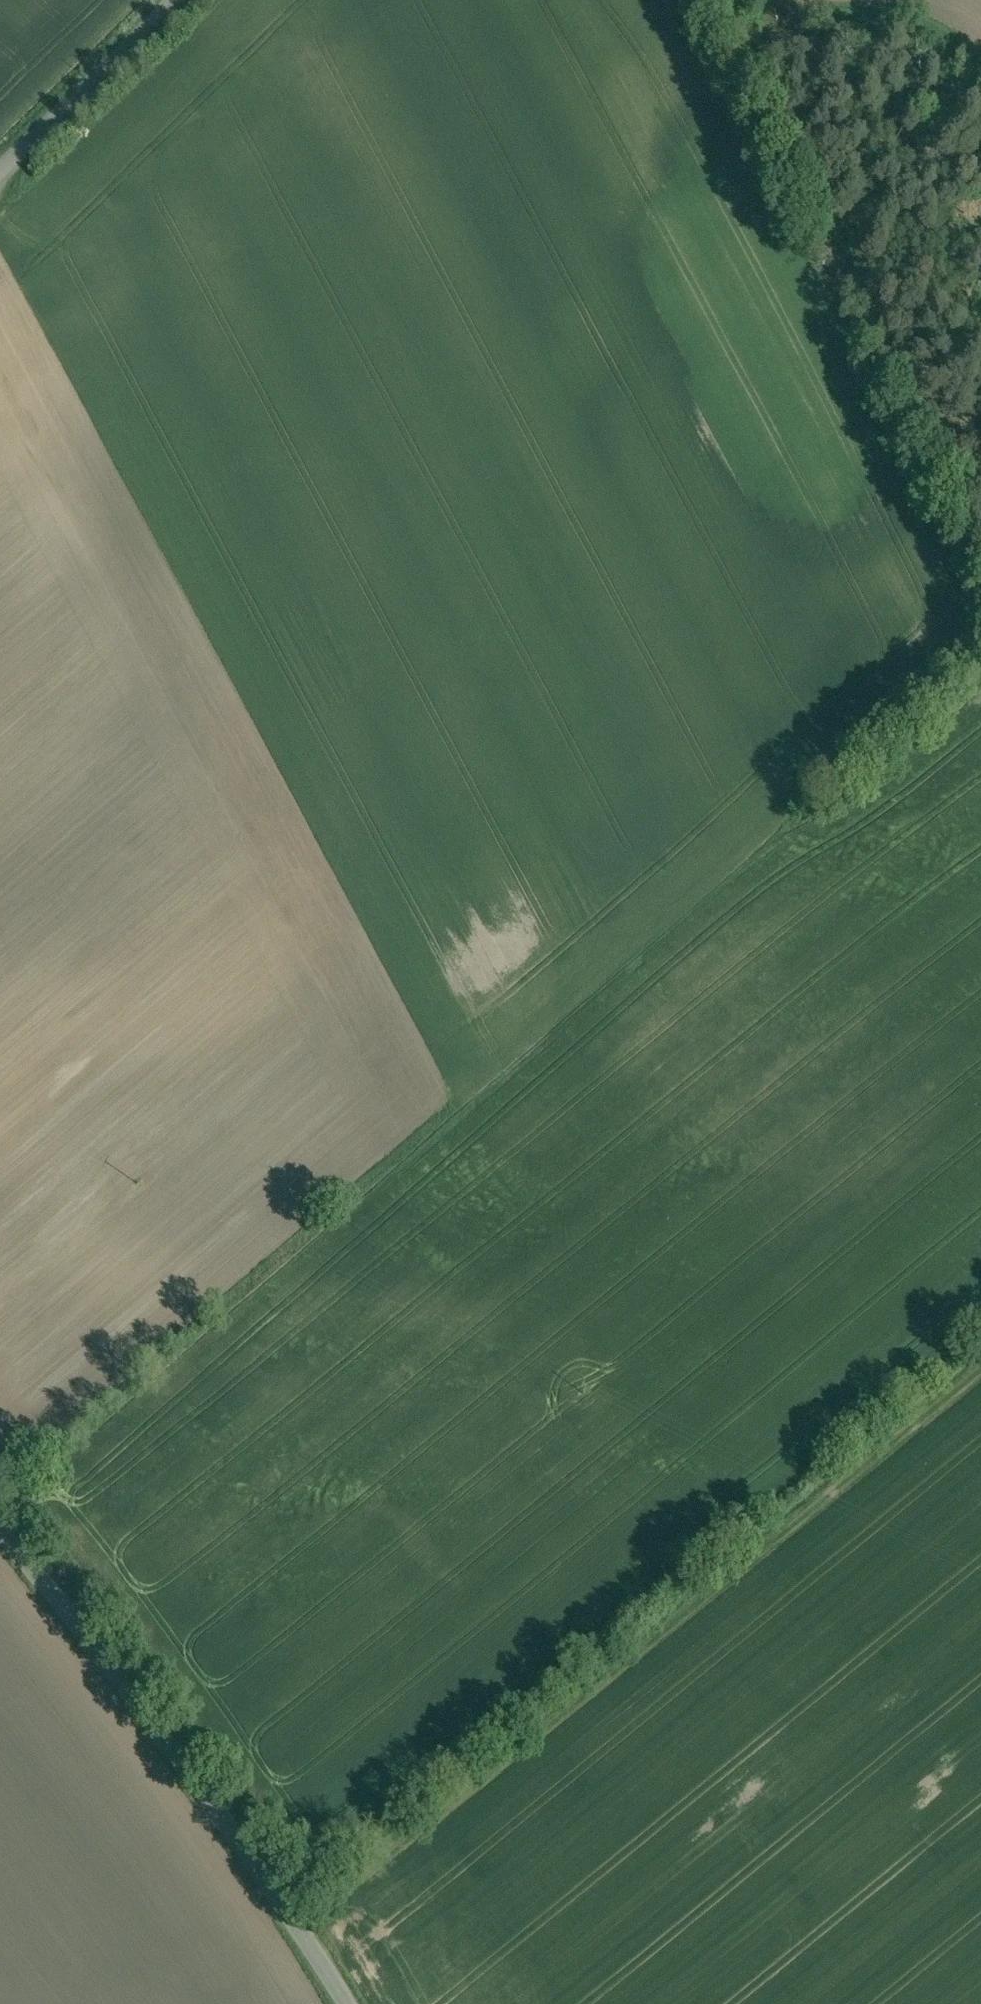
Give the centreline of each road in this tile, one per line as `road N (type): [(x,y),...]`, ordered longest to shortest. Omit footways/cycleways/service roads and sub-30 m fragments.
road 1 (unclassified): [(0,1536),(61,1605),(348,2003)]
road 2 (unclassified): [(170,0),(0,168)]

